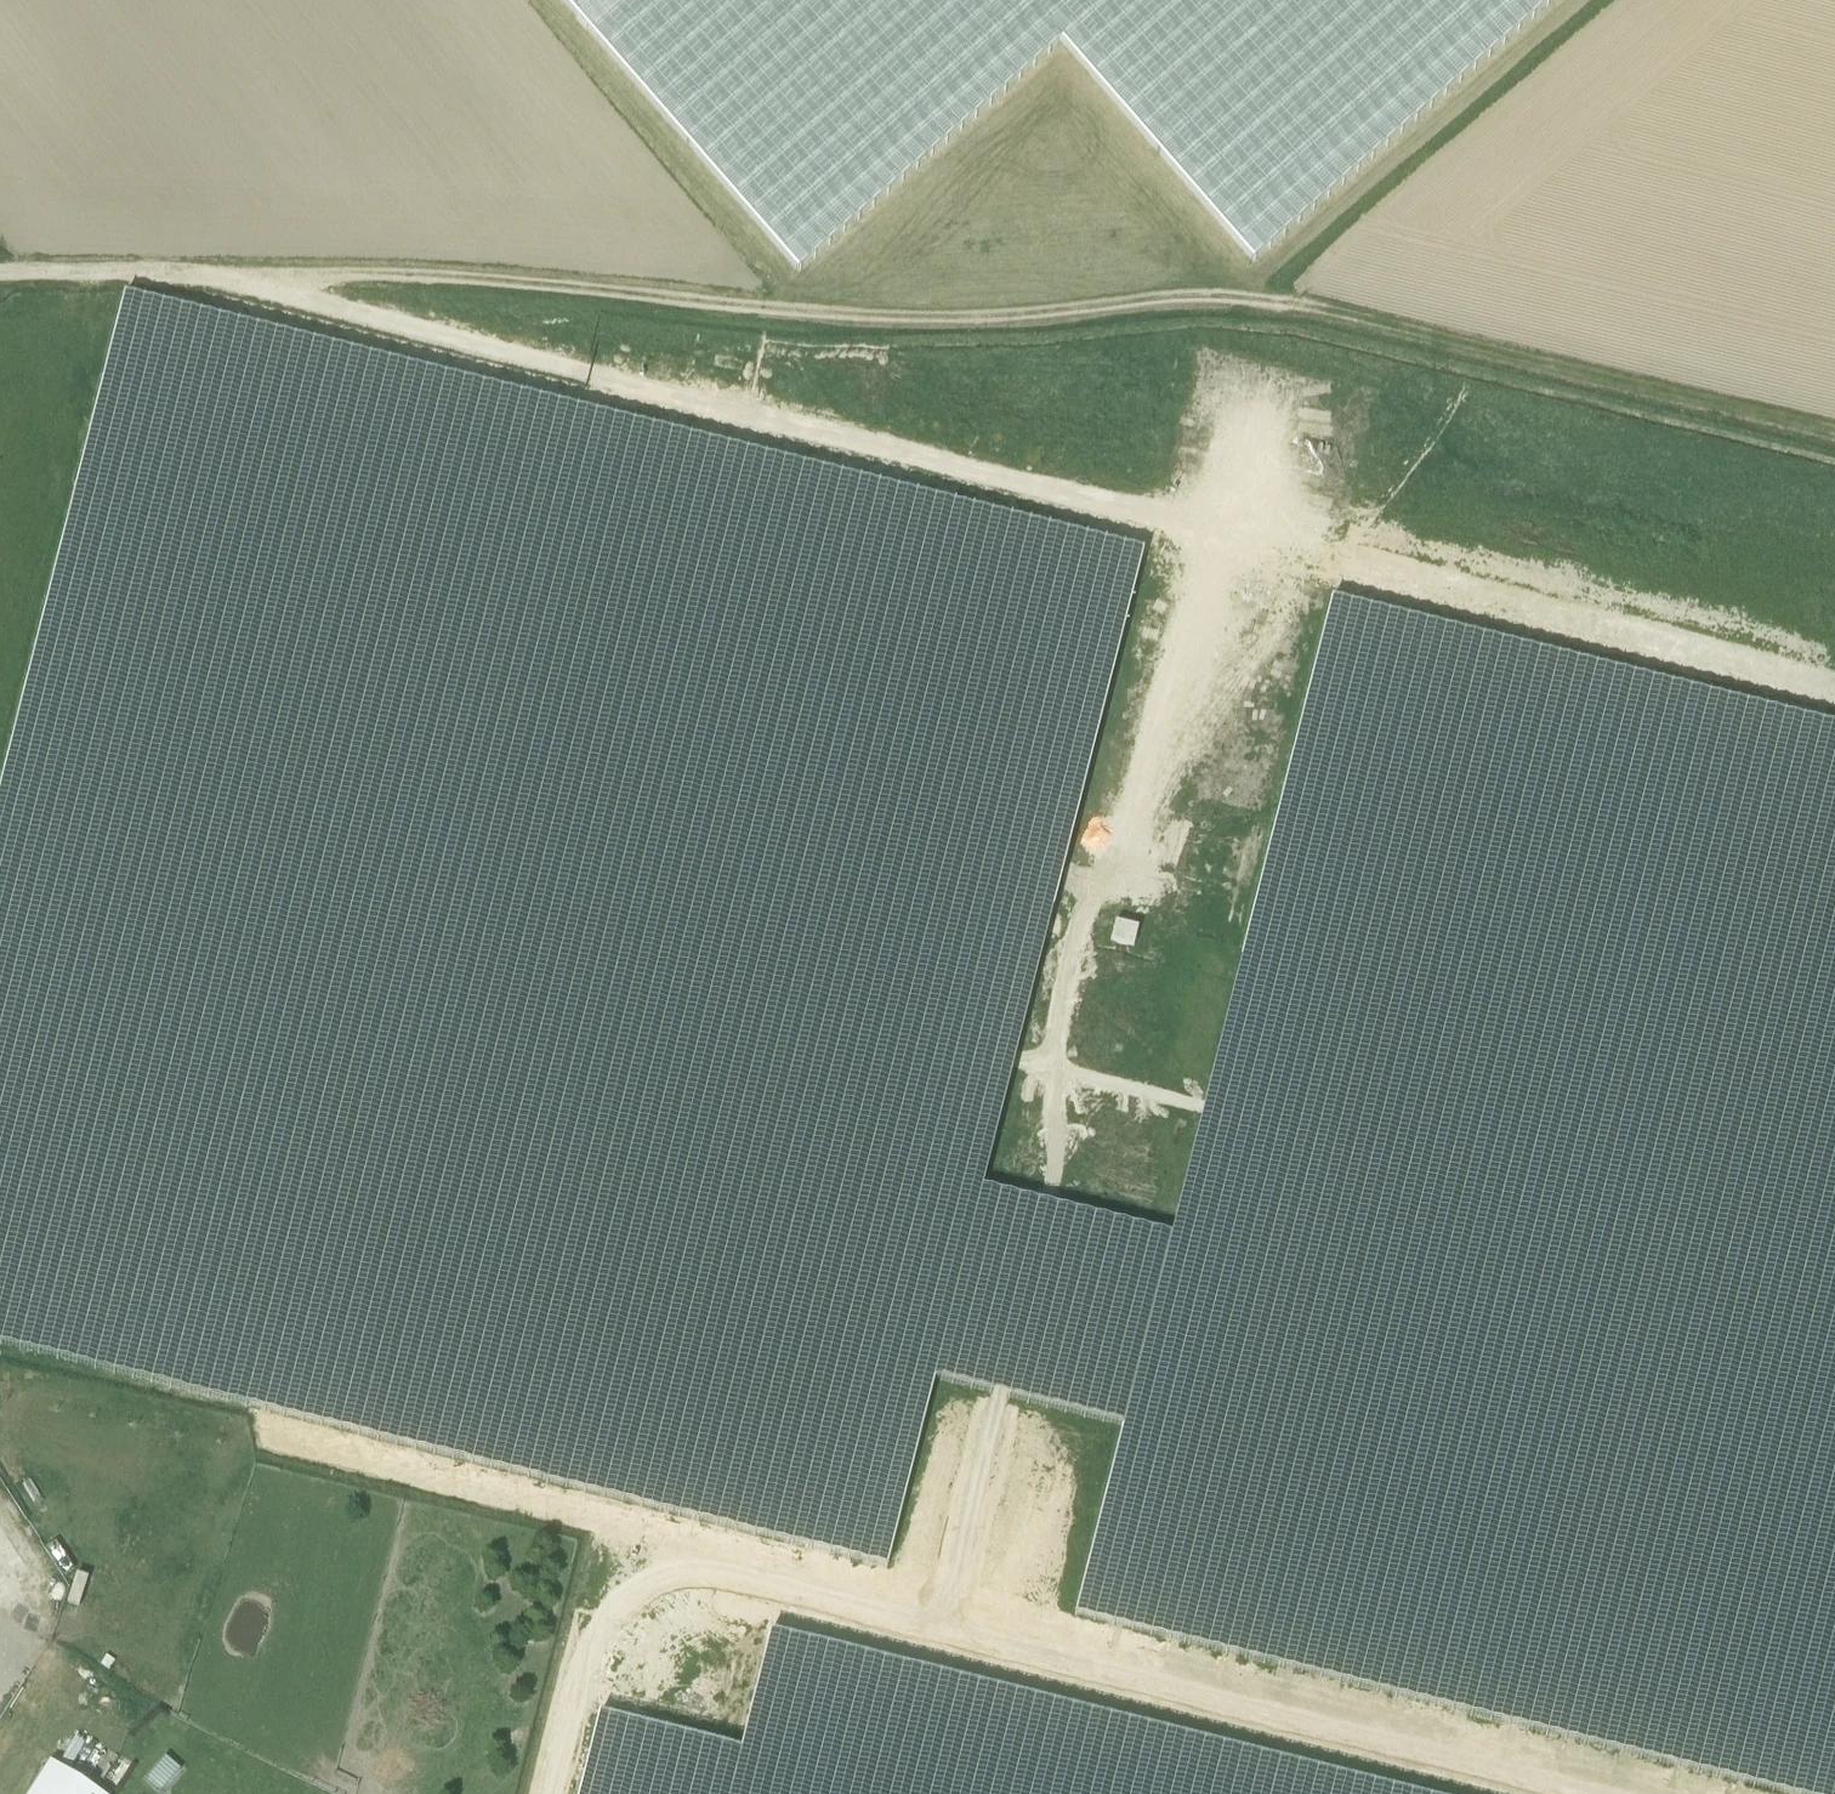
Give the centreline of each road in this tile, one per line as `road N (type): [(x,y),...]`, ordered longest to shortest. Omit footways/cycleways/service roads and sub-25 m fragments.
road 1 (track): [(0,277),(403,275),(880,319),(1010,318),(1198,297),(1300,306),(1834,435)]

